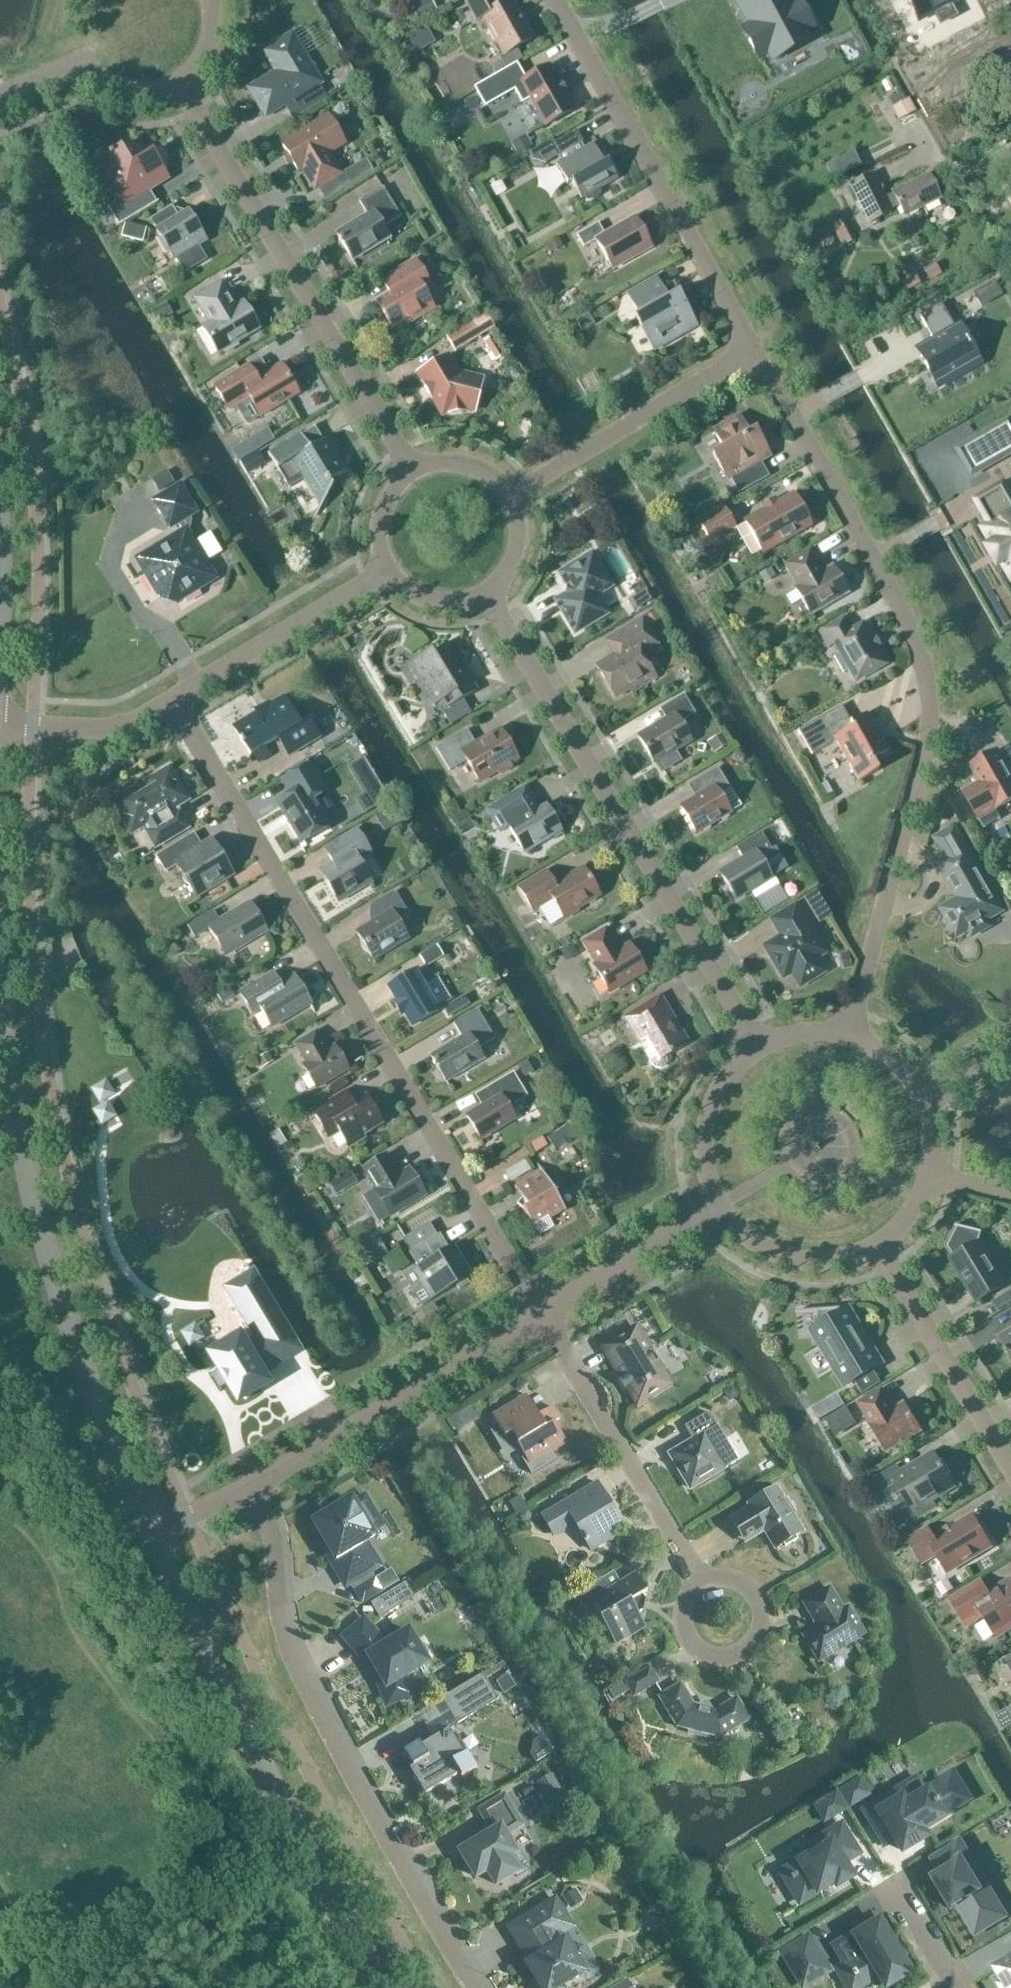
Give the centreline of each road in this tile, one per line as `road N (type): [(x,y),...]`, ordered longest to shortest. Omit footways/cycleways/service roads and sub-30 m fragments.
road 1 (residential): [(848,1037),(924,757),(927,680),(903,612),(755,351)]
road 2 (residential): [(541,1314),(170,700)]
road 3 (residential): [(474,1987),(289,1652),(270,1534),(250,1485)]
road 4 (unclassified): [(0,1007),(46,1250),(151,1535)]
road 5 (residential): [(759,1048),(489,591)]
road 6 (unclassified): [(151,1535),(229,1700),(389,1987)]
road 7 (residential): [(413,473),(178,85)]
road 8 (residential): [(755,351),(555,0)]
road 9 (residential): [(541,1314),(250,1485)]
road 10 (residential): [(696,1581),(541,1314)]
road 11 (residential): [(509,497),(755,351)]
road 12 (residential): [(876,1244),(1010,1468)]
road 13 (residential): [(170,700),(390,571)]
road 14 (residential): [(720,1207),(541,1314)]
road 15 (residential): [(178,85),(147,99),(110,92),(75,69),(0,96)]
road 16 (residential): [(759,1048),(724,1081),(706,1120),(705,1164),(720,1207)]
road 17 (residential): [(0,724),(115,728),(170,700)]
road 18 (residential): [(720,1207),(753,1240),(796,1258),(842,1258),(876,1244)]
road 19 (residential): [(734,1661),(694,1661),(675,1639),(673,1617),(696,1581)]
road 20 (residential): [(696,1581),(730,1586),(751,1605),(753,1639),(734,1661)]

